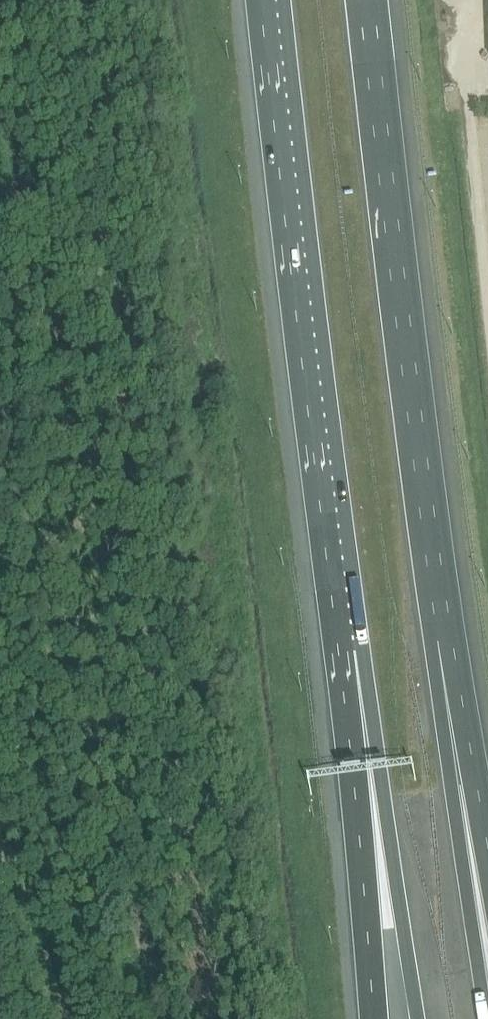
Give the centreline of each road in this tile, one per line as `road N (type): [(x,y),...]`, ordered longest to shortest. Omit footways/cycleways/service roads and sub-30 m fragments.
road 1 (motorway): [(277,0),(354,650)]
road 2 (motorway): [(451,640),(373,0)]
road 3 (motorway): [(485,1018),(451,787),(451,640)]
road 4 (motorway): [(354,650),(417,1018)]
road 5 (motorway): [(354,650),(351,762),(373,1018)]
road 6 (motorway): [(487,850),(451,640)]

